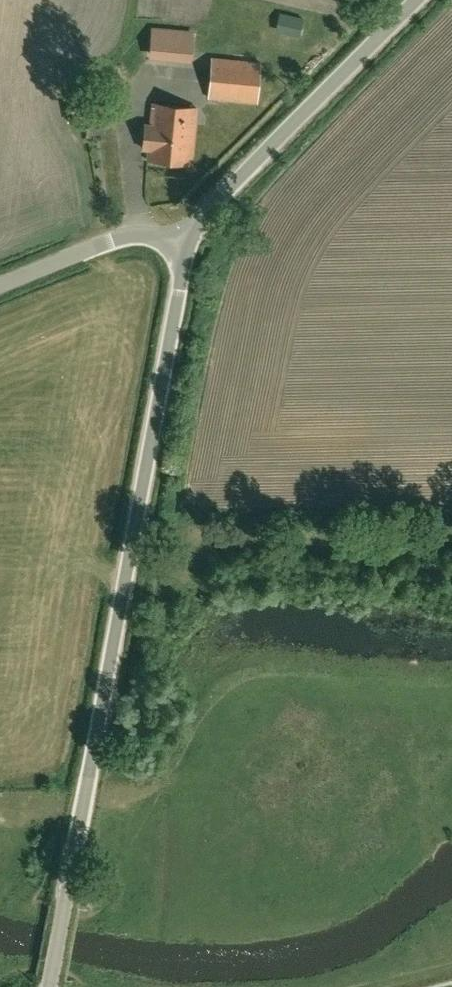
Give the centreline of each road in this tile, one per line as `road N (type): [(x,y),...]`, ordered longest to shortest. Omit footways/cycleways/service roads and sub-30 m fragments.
road 1 (unclassified): [(47,986),(183,243)]
road 2 (track): [(86,789),(146,787),(209,700),(261,674),(451,681)]
road 3 (unclassified): [(183,243),(423,0)]
road 4 (unclassified): [(0,284),(117,240),(183,243)]

